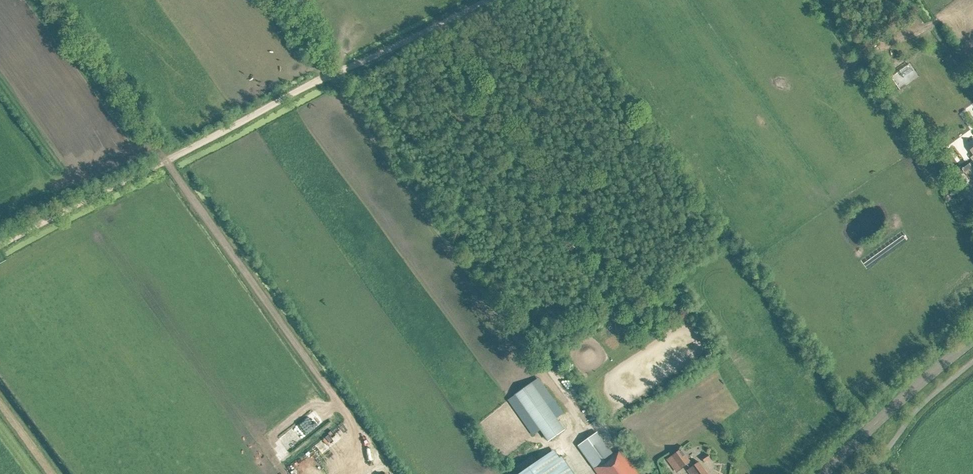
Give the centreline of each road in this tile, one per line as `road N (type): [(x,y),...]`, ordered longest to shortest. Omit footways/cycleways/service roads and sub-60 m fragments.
road 1 (track): [(0,243),(483,0)]
road 2 (tertiary): [(822,473),(972,340)]
road 3 (track): [(51,0),(163,160)]

